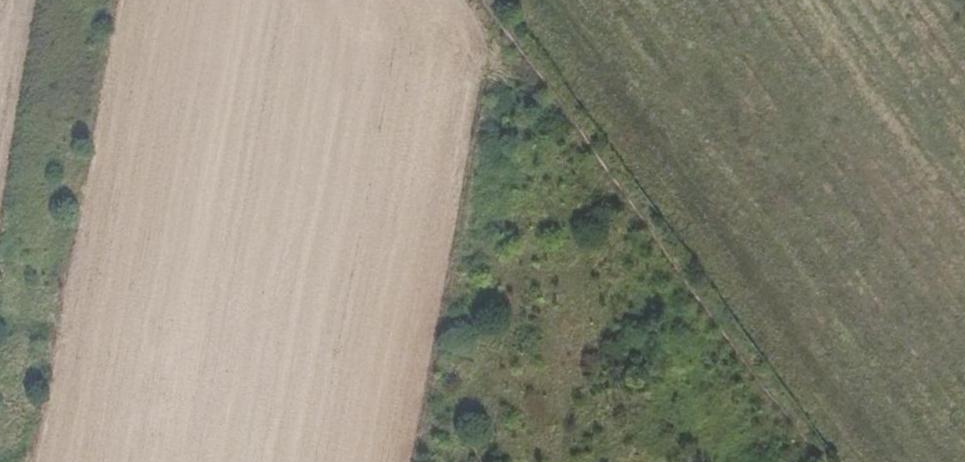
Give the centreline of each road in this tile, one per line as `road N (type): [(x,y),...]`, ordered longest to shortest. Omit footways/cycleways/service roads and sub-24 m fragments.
road 1 (track): [(489,0),(827,461)]

